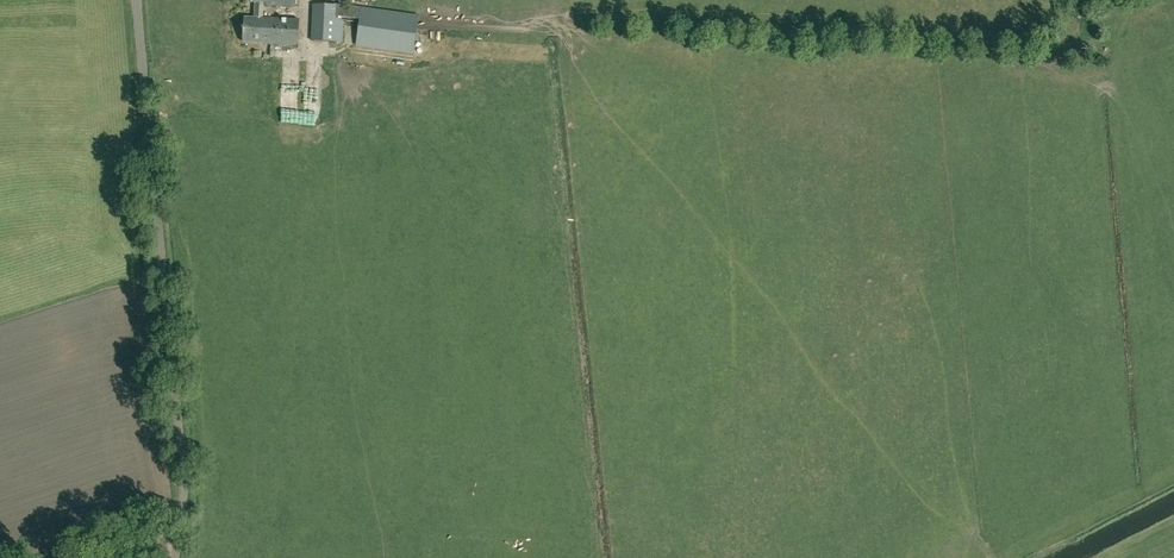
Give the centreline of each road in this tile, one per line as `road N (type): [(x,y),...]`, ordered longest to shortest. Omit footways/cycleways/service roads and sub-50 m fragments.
road 1 (unclassified): [(140,0),(185,500),(177,557)]

